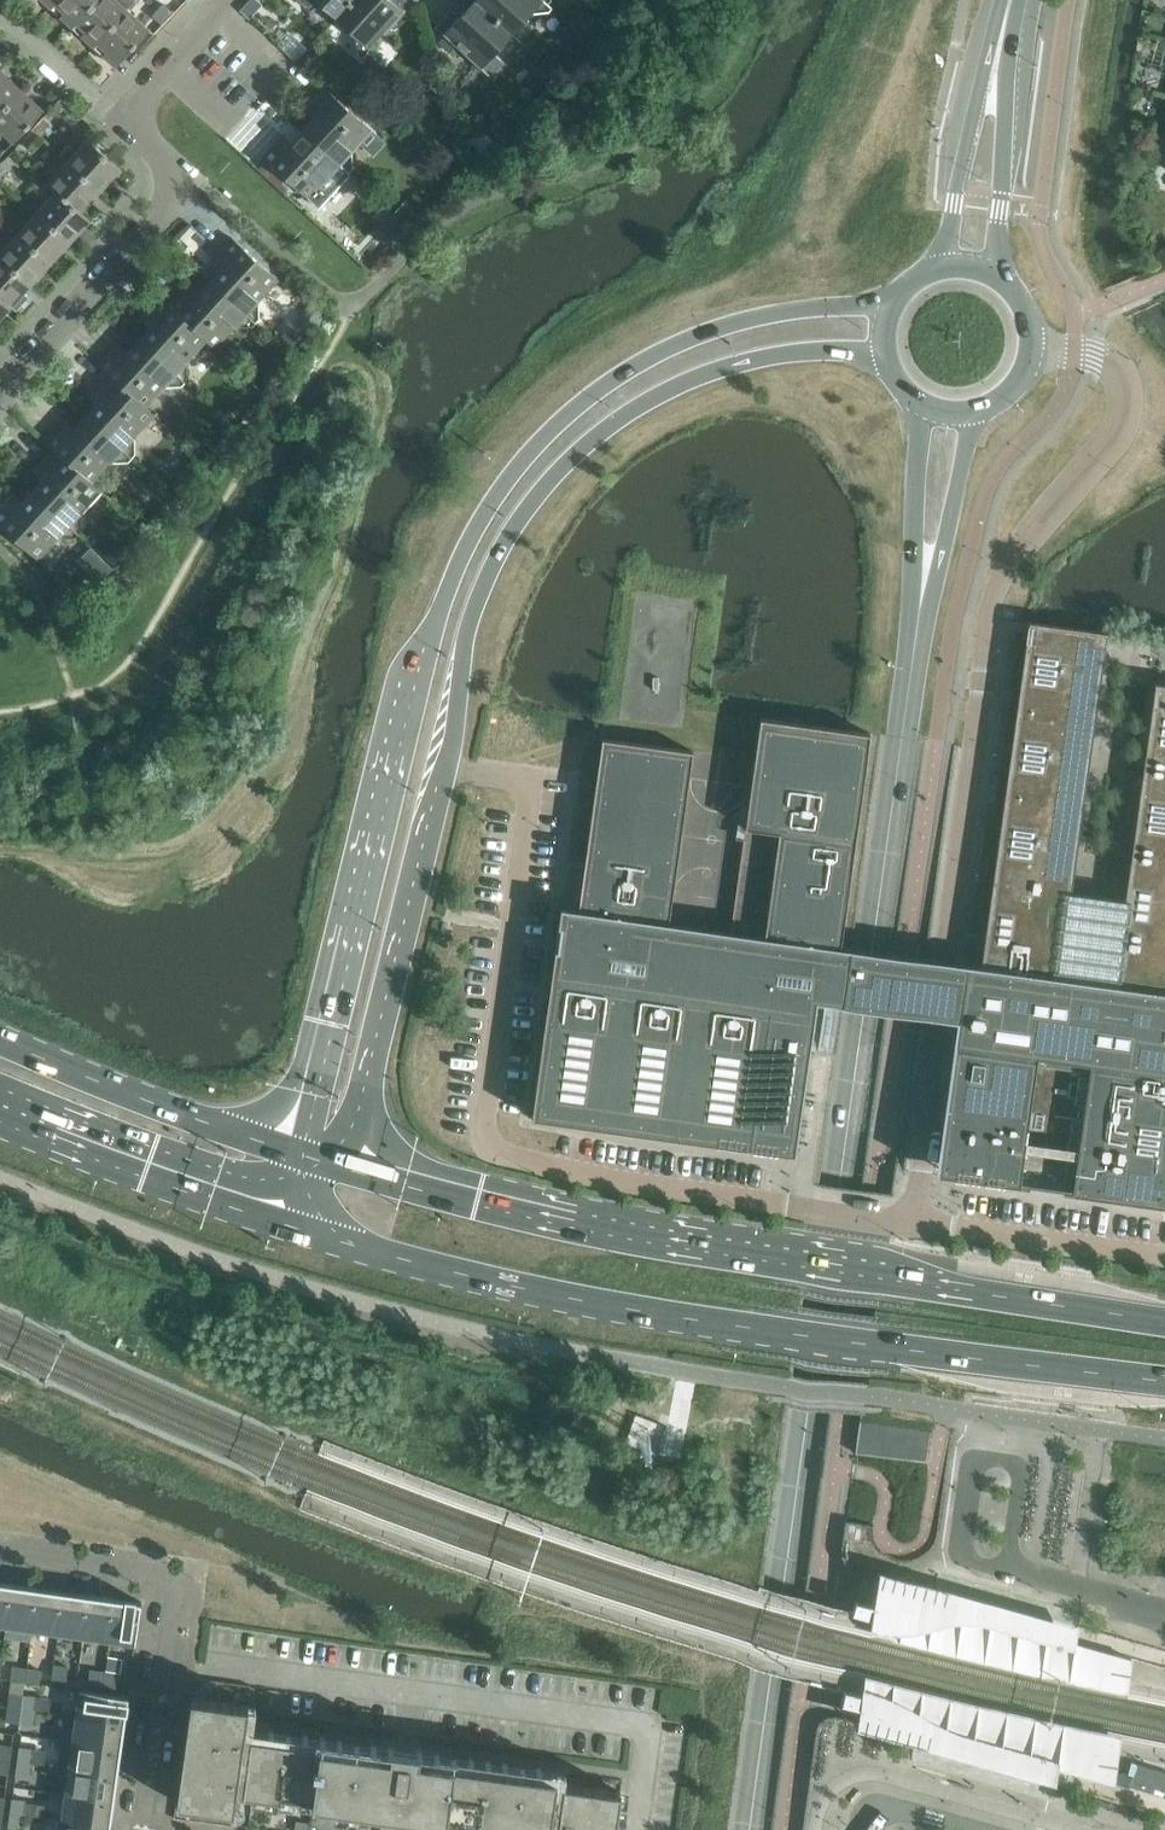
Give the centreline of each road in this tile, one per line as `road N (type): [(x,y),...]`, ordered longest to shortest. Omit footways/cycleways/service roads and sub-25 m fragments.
road 1 (tertiary): [(748,1829),(921,618)]
road 2 (tertiary): [(897,302),(745,318),(661,348),(574,402),(505,470),(461,549),(410,686),(289,1149)]
road 3 (tertiary): [(345,1165),(449,757),(467,641),(490,576),(546,485),(630,417),(695,383),(816,353),(888,357)]
road 4 (unclassified): [(1031,353),(1106,360),(1125,377),(1129,398),(1118,429),(1019,544),(994,591),(916,1221)]
road 5 (primary): [(298,1228),(436,1267),(690,1317),(1164,1379)]
road 6 (primary): [(1164,1320),(610,1225),(345,1165)]
road 7 (residential): [(0,387),(187,187),(119,125)]
road 8 (primary): [(0,1121),(298,1228)]
road 9 (primary): [(289,1149),(0,1038)]
road 10 (residential): [(1009,1567),(1020,1466),(974,1460),(959,1554),(988,1563)]
road 11 (residential): [(179,1586),(147,1829)]
road 12 (tertiary): [(997,279),(1004,35)]
road 13 (tertiary): [(1004,35),(956,187),(942,270)]
road 14 (tertiary): [(920,402),(921,618)]
road 15 (tertiary): [(921,618),(974,412)]
road 16 (residential): [(179,1586),(0,1561)]
road 17 (residential): [(119,125),(227,0)]
road 18 (residential): [(1164,1611),(1009,1567)]
road 19 (residential): [(119,125),(0,22)]

